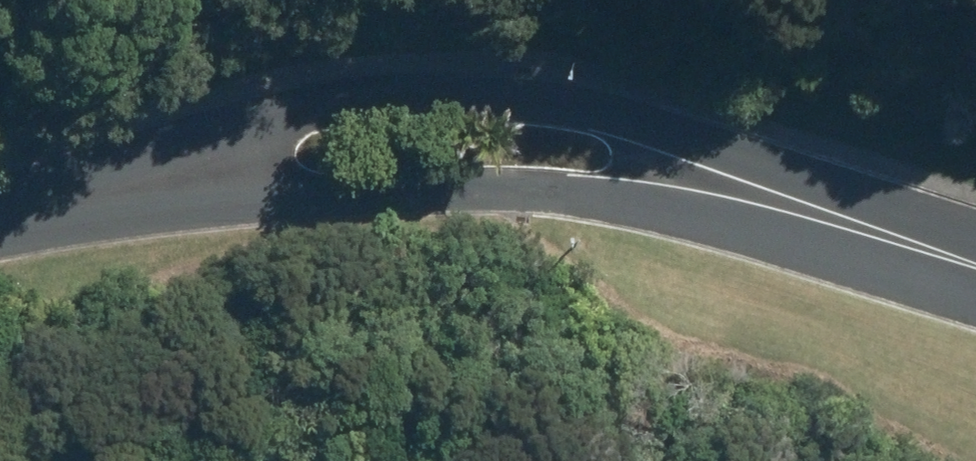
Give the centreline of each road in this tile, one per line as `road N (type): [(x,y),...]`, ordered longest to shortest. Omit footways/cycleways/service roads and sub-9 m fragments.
road 1 (tertiary): [(85,202),(273,113),(438,89),(581,103),(837,217)]
road 2 (tertiary): [(837,217),(440,190),(198,209),(85,202)]
road 3 (tertiary): [(837,217),(975,263)]

